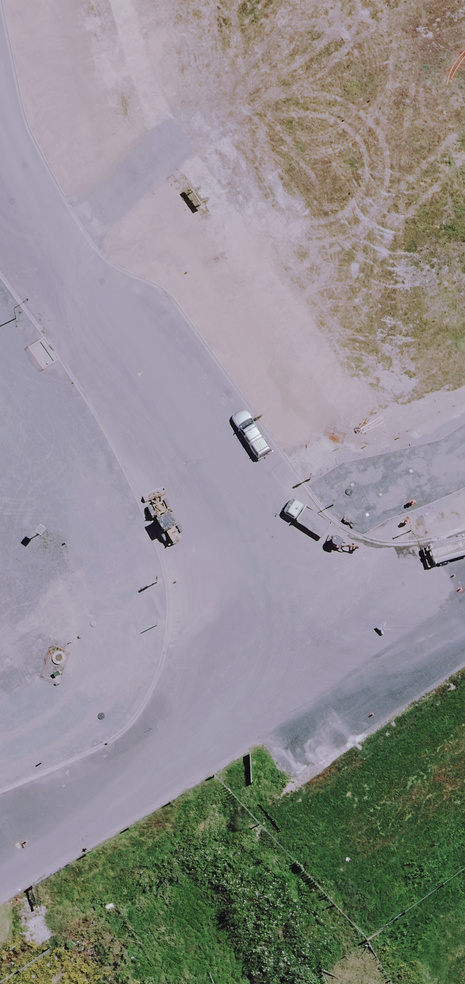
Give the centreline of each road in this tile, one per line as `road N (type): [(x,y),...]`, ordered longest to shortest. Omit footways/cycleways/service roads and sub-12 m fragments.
road 1 (residential): [(308,667),(140,380),(53,290),(10,218)]
road 2 (residential): [(10,218),(326,0)]
road 3 (tertiary): [(13,841),(308,667)]
road 4 (tertiary): [(308,667),(464,553)]

